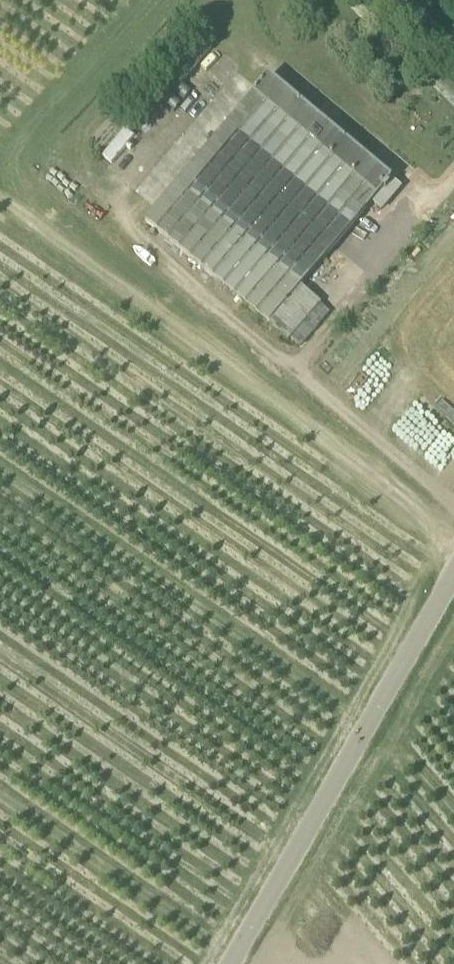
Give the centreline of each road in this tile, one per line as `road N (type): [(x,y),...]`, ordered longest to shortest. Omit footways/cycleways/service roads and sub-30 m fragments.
road 1 (unclassified): [(227,963),(453,571)]

